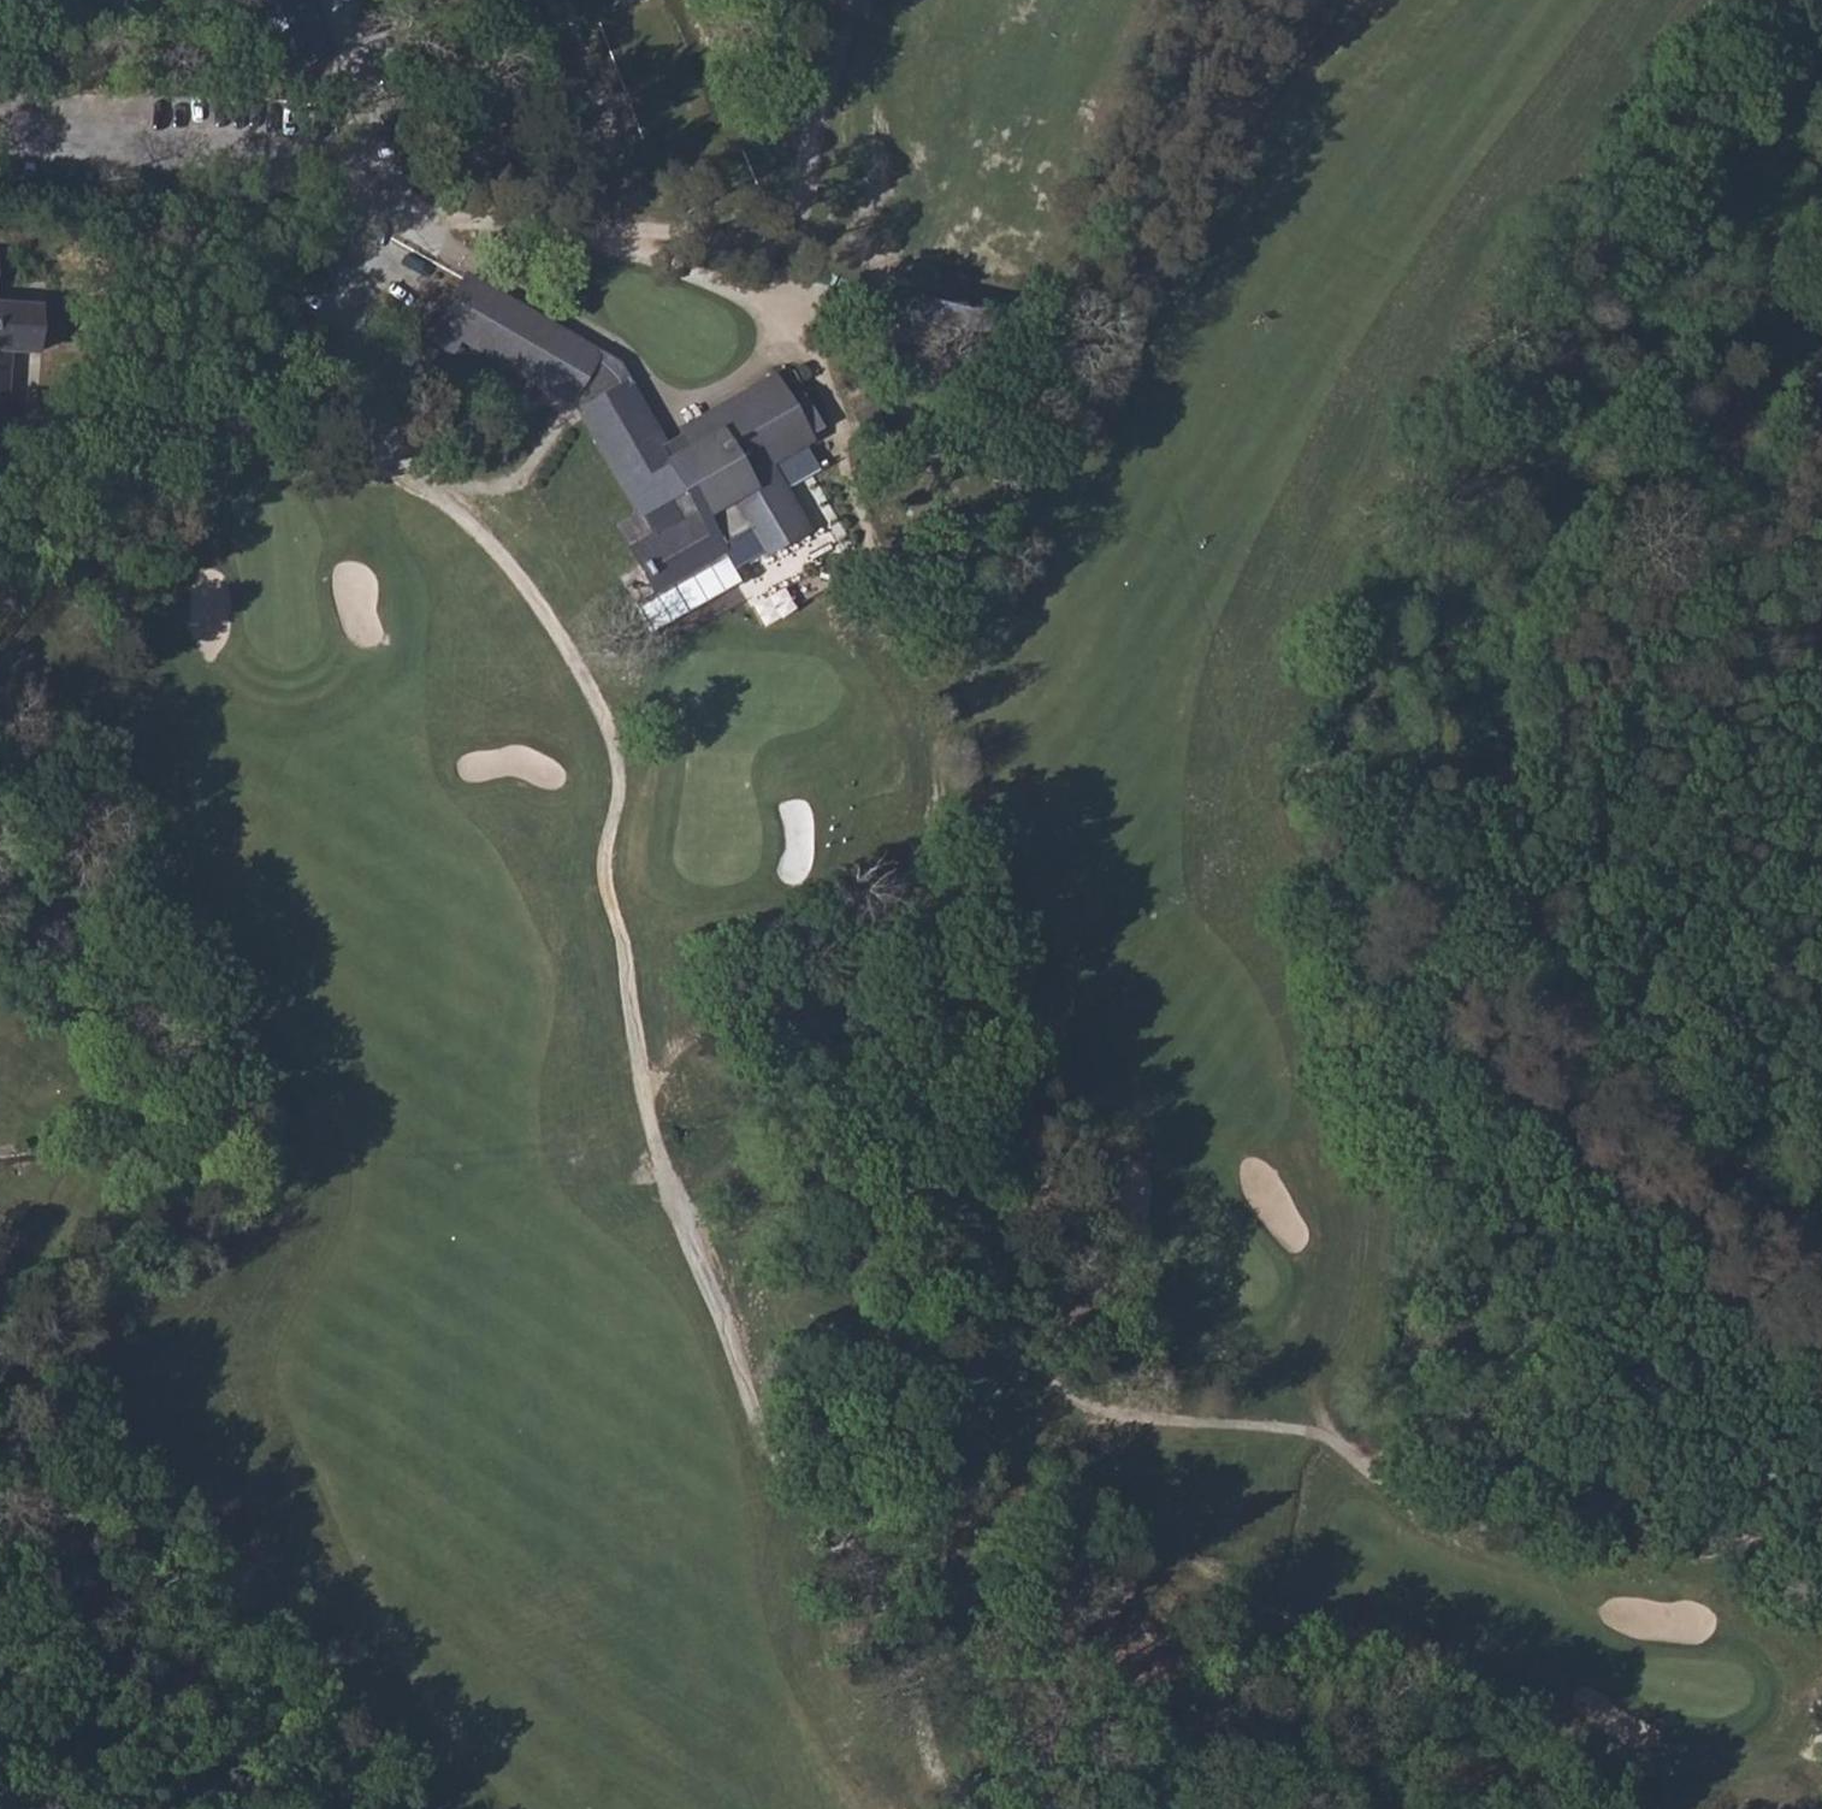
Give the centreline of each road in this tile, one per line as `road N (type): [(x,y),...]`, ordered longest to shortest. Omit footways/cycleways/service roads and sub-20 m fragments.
road 1 (residential): [(0,138),(276,159)]

